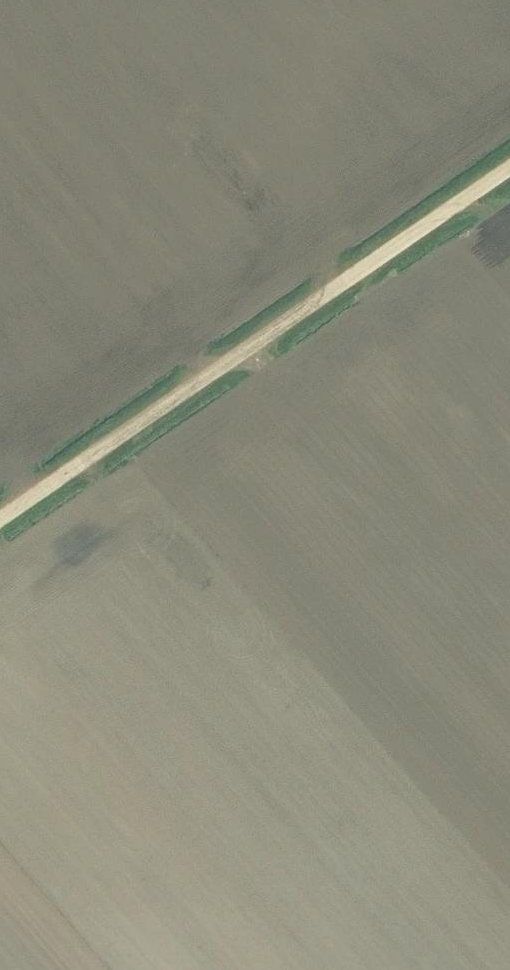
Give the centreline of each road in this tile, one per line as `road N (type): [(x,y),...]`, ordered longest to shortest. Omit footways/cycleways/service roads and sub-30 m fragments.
road 1 (unclassified): [(0,520),(509,164)]

